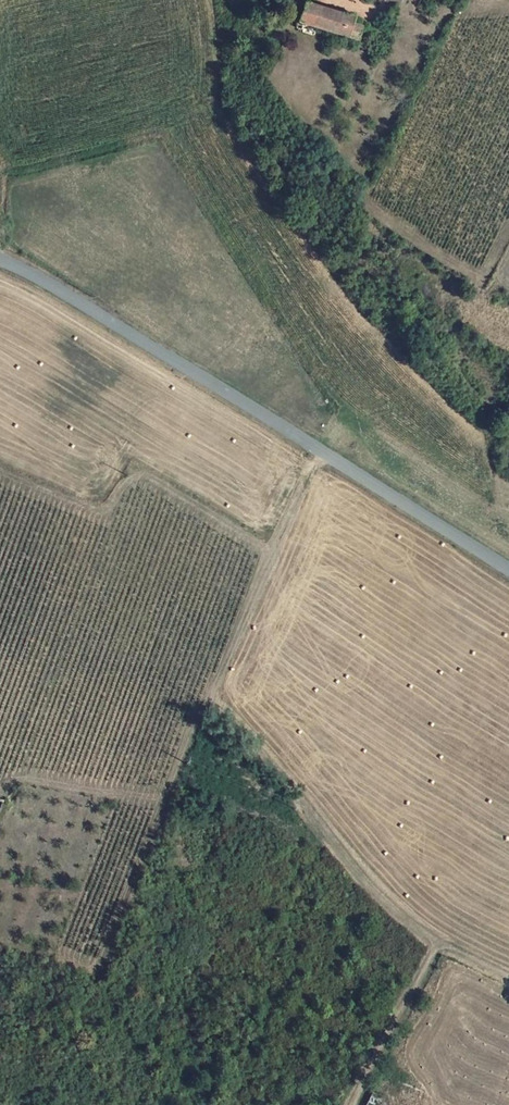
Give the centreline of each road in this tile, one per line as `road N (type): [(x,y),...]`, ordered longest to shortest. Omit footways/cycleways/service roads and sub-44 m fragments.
road 1 (track): [(323,451),(216,694),(386,897),(441,938)]
road 2 (unclassified): [(0,260),(508,569)]

